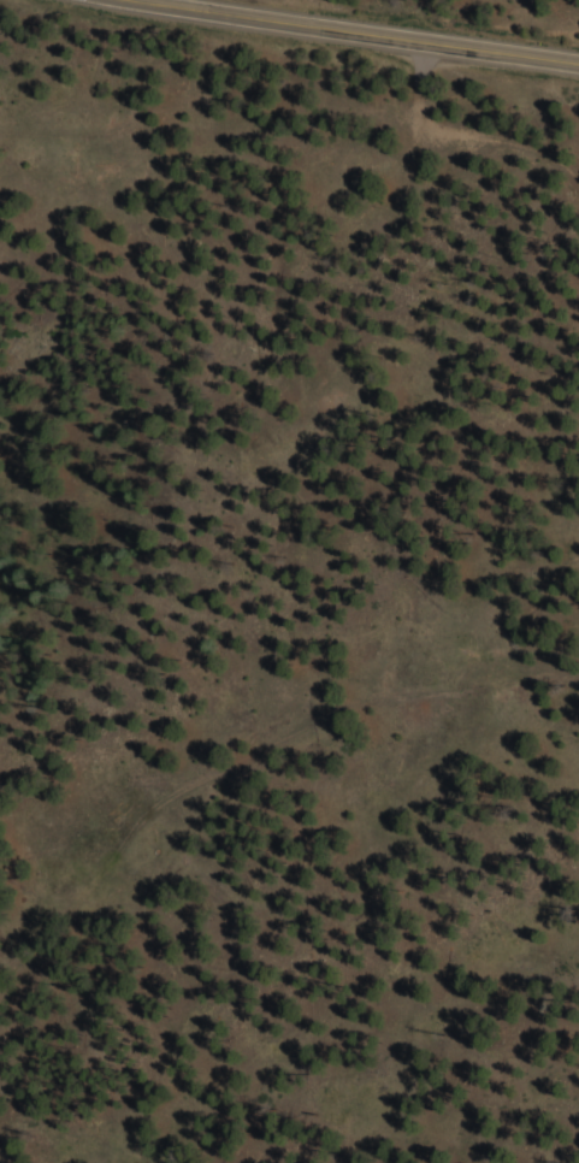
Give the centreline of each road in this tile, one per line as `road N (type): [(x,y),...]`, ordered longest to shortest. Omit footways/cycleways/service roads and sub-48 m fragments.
road 1 (primary): [(146,0),(578,65)]

